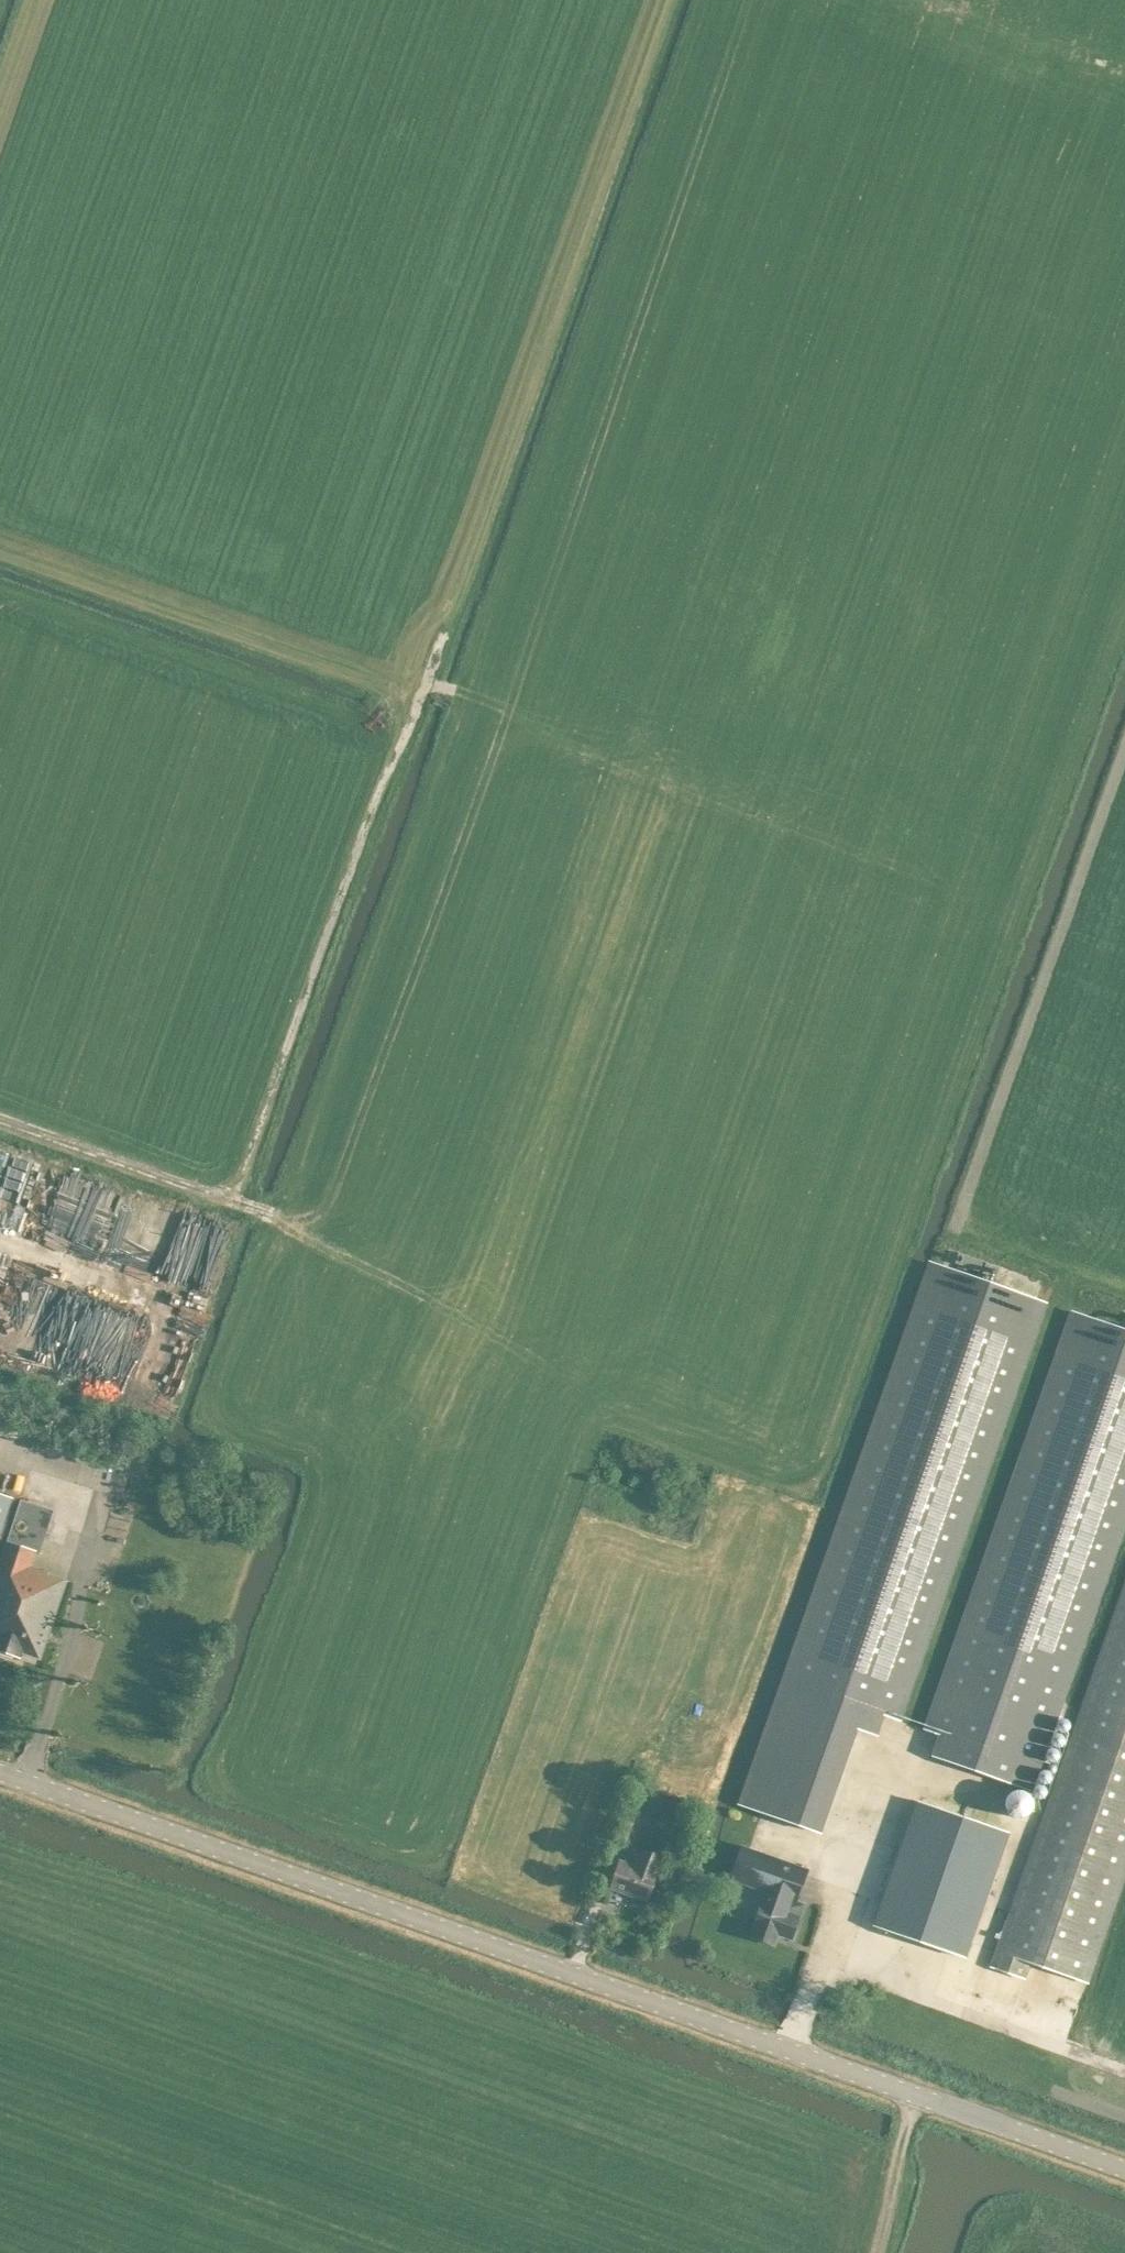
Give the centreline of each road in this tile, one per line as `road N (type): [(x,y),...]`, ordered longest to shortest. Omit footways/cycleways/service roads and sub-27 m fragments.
road 1 (tertiary): [(1124,2169),(0,1771)]

